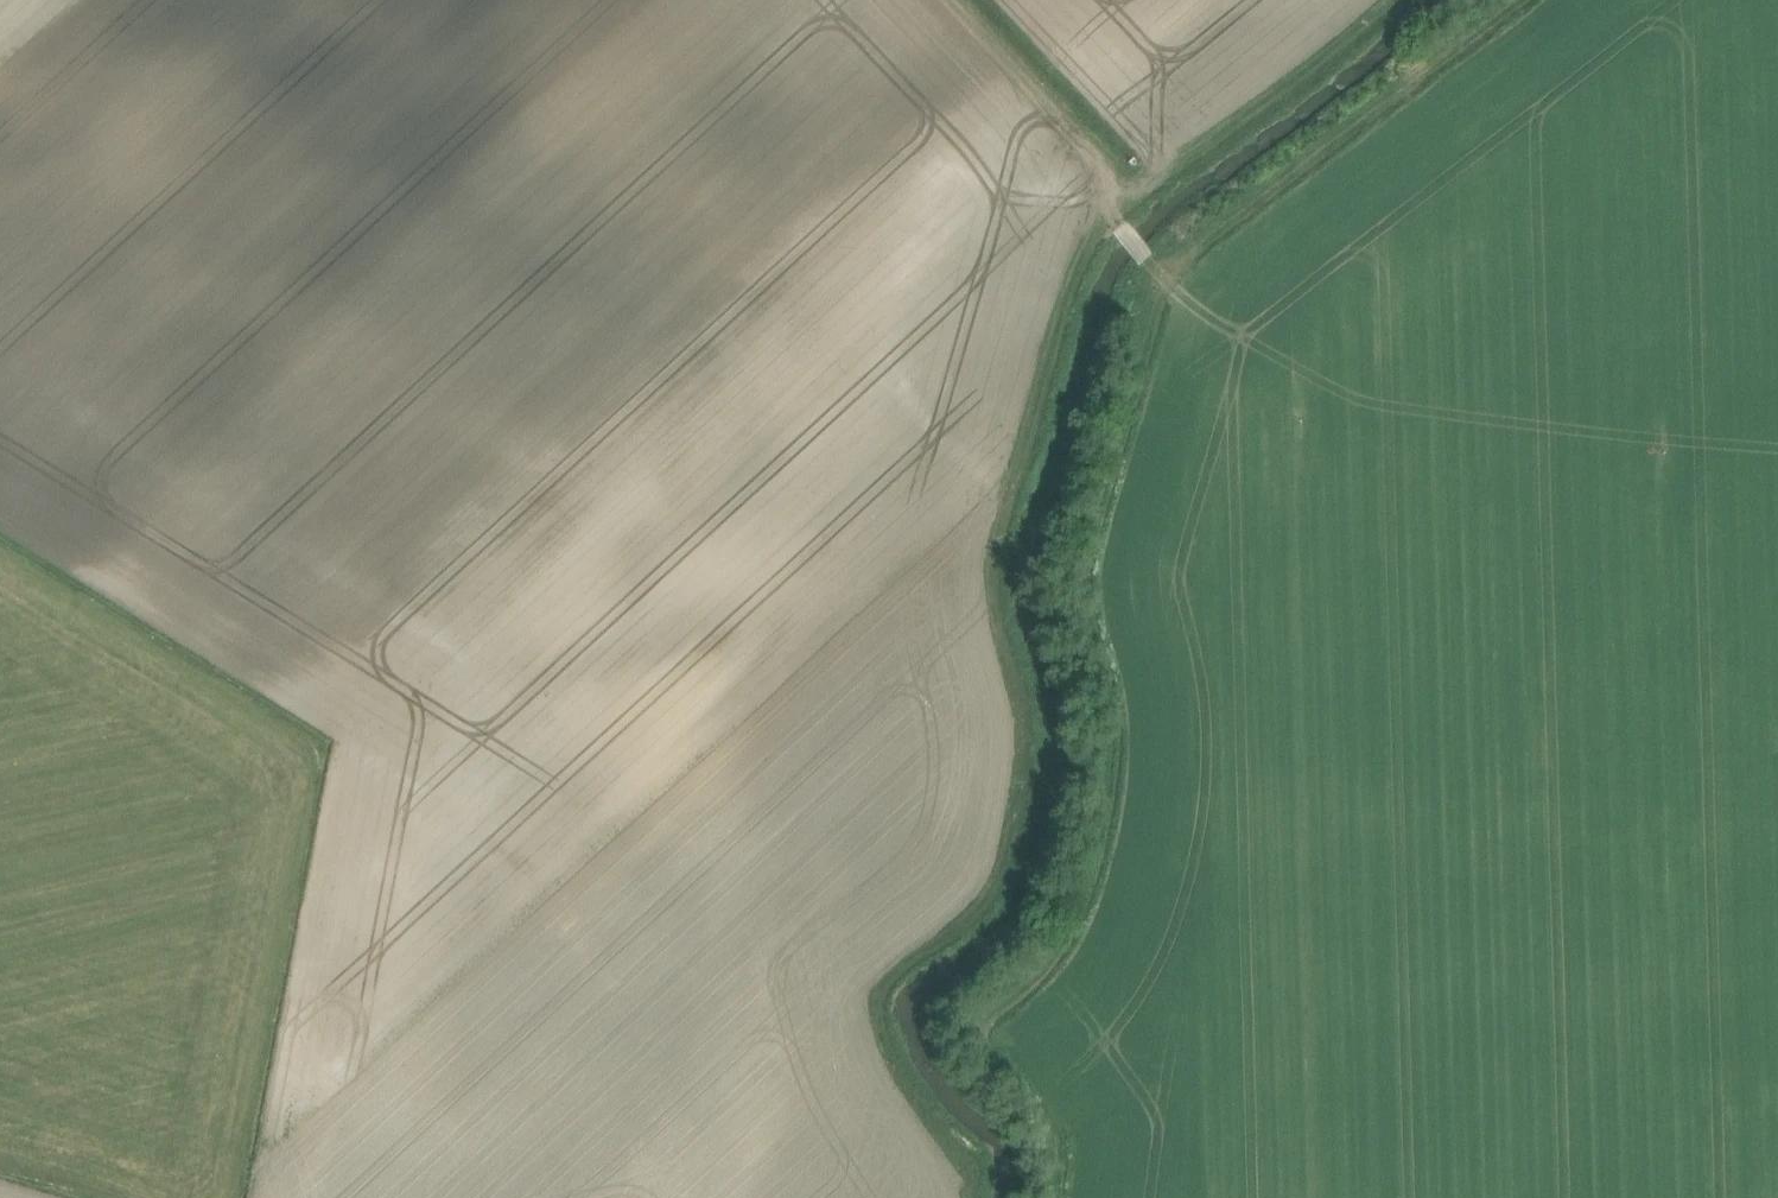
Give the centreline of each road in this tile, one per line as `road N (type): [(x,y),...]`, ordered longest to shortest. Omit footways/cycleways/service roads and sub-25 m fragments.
road 1 (track): [(1057,1197),(1055,1157),(1036,1118),(992,1082),(967,1043),(1021,996),(1065,941),(1085,899),(1100,807),(1097,732),(1066,598),(1144,307),(1515,0)]
road 2 (track): [(1117,221),(1108,177),(1089,151),(943,0)]

